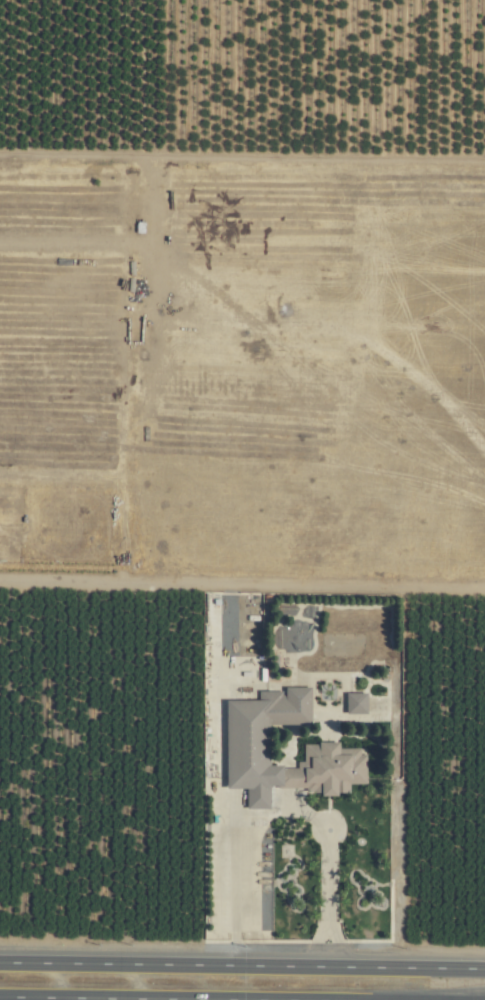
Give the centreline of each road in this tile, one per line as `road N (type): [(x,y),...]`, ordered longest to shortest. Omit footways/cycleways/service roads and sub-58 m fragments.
road 1 (primary): [(484,968),(0,962)]
road 2 (primary): [(0,997),(234,999)]

